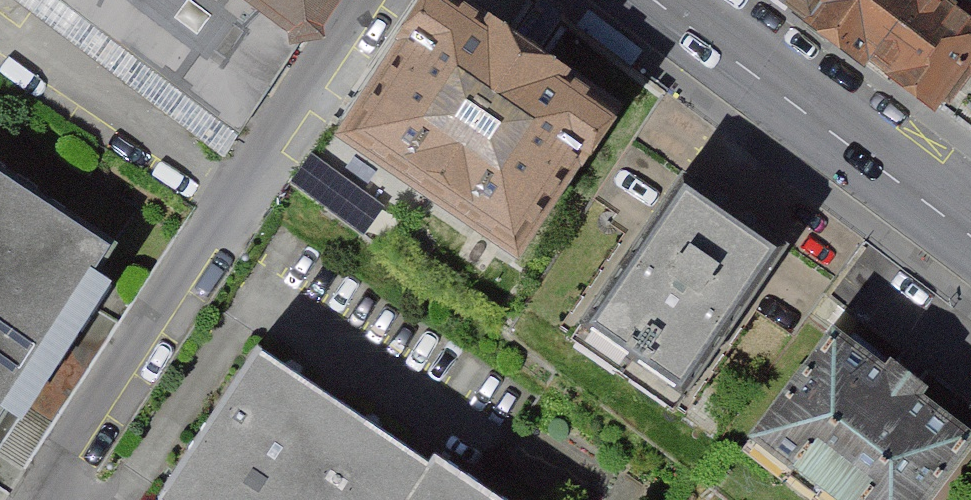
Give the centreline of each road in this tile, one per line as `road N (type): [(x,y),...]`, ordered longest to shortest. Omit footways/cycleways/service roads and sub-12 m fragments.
road 1 (secondary): [(970,224),(673,0)]

